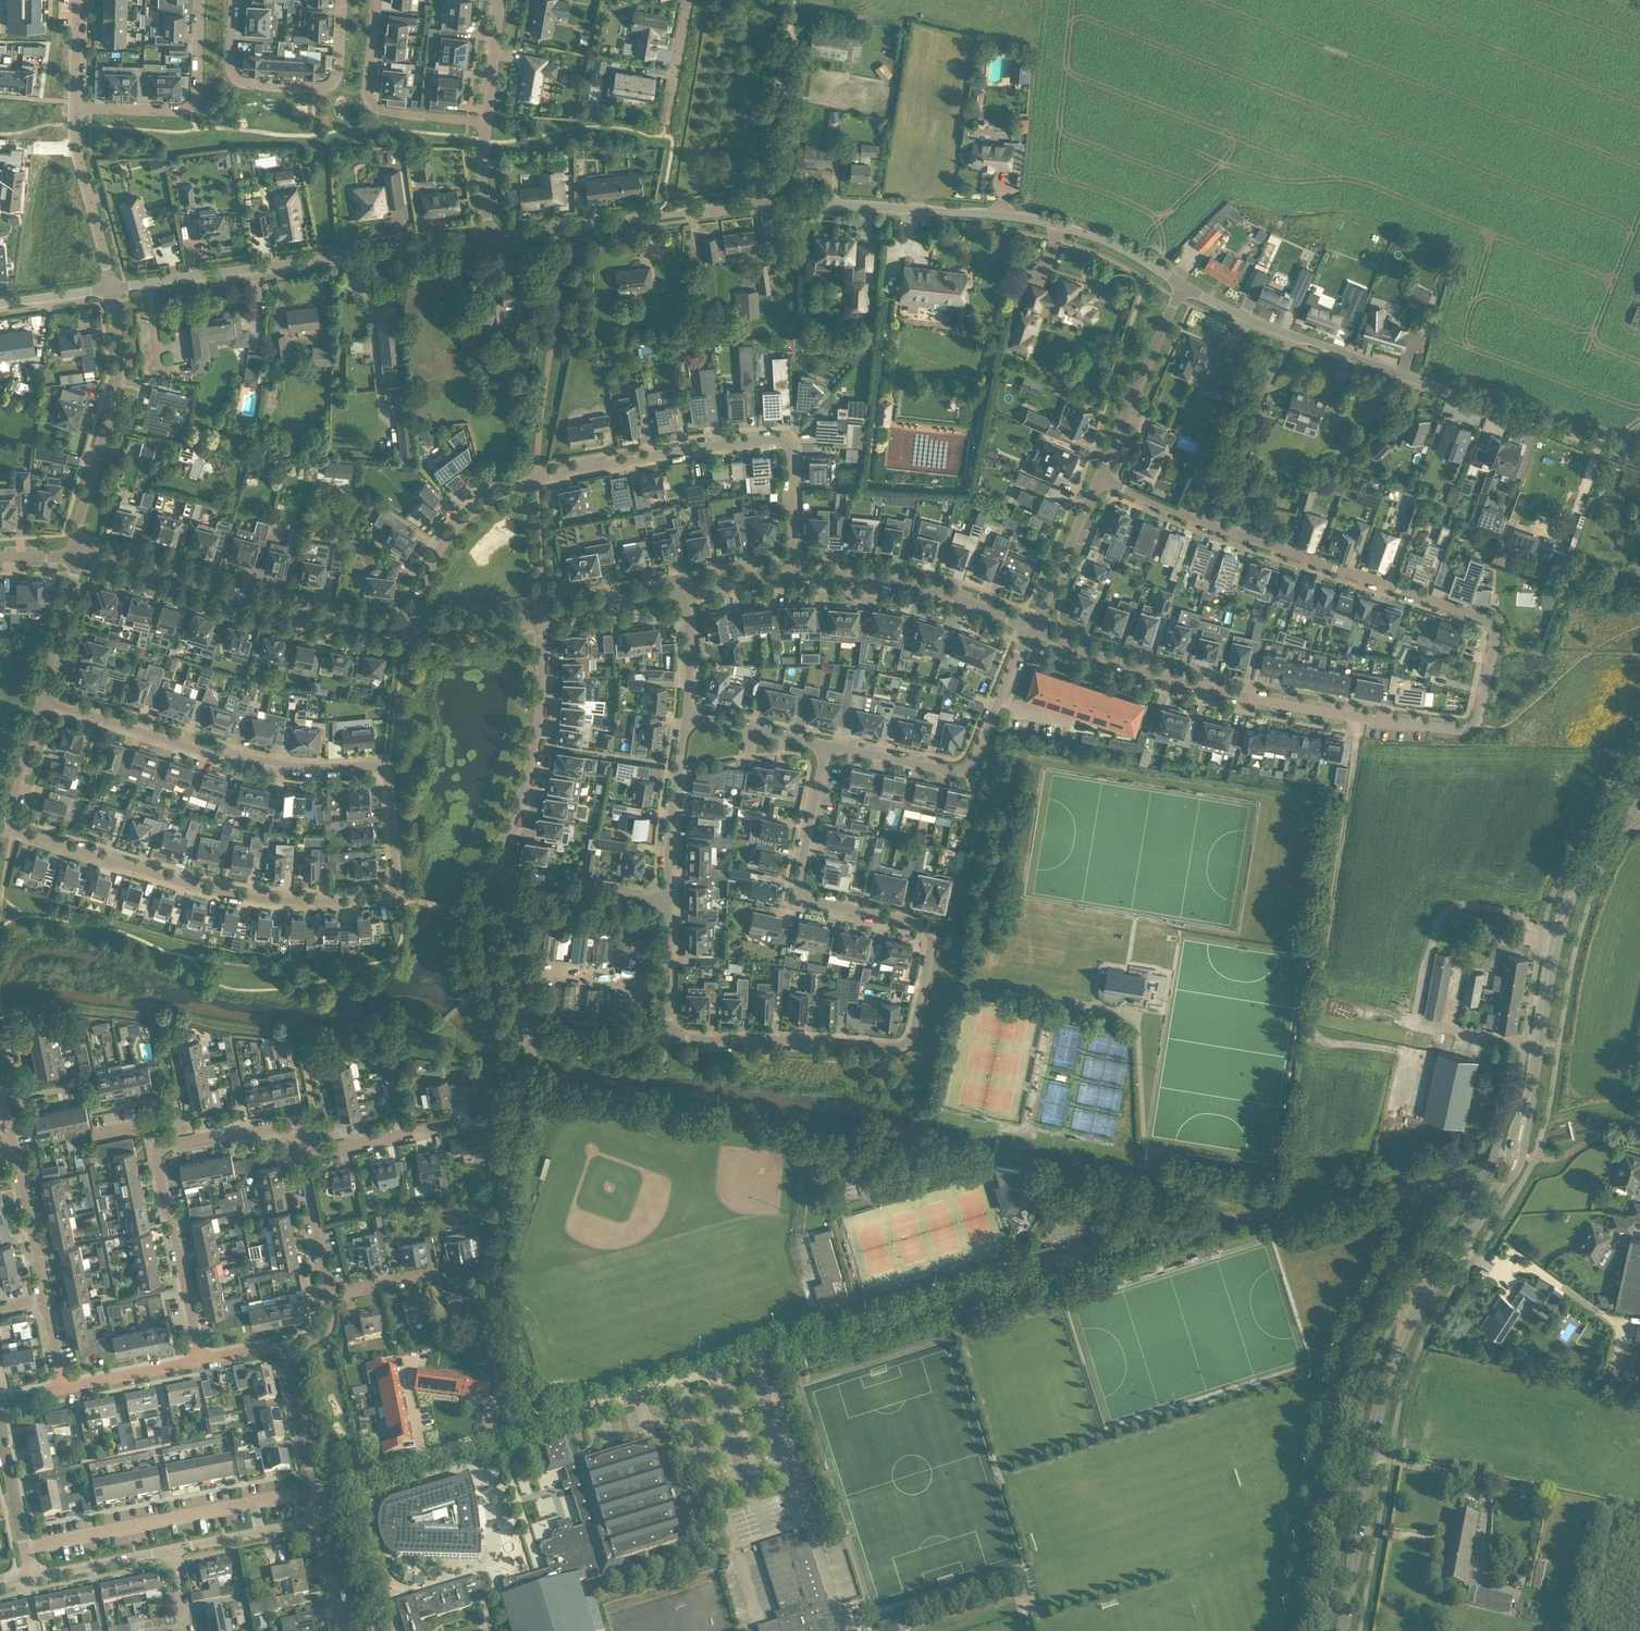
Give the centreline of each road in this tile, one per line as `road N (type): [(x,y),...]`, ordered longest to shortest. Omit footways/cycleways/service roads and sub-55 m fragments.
road 1 (residential): [(1033,628),(1245,698),(1466,730),(1479,720),(1490,622),(1099,478)]
road 2 (tertiary): [(1345,1630),(1381,1397),(1421,1305),(1511,1174),(1554,942),(1639,756)]
road 3 (residential): [(525,1427),(1231,1215)]
road 4 (residential): [(39,699),(13,829),(212,889),(327,903),(391,892),(397,868),(384,768)]
road 5 (residential): [(667,1039),(909,1044),(931,933),(821,903),(799,887),(828,747)]
road 6 (unclassified): [(1181,285),(1113,244),(997,213),(757,202),(565,227)]
road 7 (residential): [(416,627),(431,566),(452,530),(485,502),(536,479),(772,438),(787,443),(793,458),(794,573)]
road 8 (unclassified): [(1639,455),(1248,319),(1181,285)]
road 9 (residential): [(670,901),(498,867),(538,735),(540,616)]
road 10 (residential): [(525,1427),(494,1285),(503,1156),(539,1032)]
road 11 (track): [(1359,718),(1313,1031),(1327,1043),(1392,1049)]
road 12 (unclassified): [(111,289),(491,236)]
road 13 (residential): [(384,768),(235,751),(212,756),(39,699)]
road 14 (residential): [(80,556),(318,614),(416,627)]
road 15 (residential): [(828,747),(968,773),(1033,628)]
road 16 (residential): [(0,1096),(66,1389)]
road 17 (residential): [(80,556),(121,371),(111,289)]
road 18 (residential): [(234,0),(234,79),(249,87),(323,90),(337,81),(343,0)]
road 19 (residential): [(794,573),(916,586),(1033,628)]
road 20 (residential): [(635,1037),(635,983),(534,971),(521,1026),(539,1032)]
road 21 (residential): [(75,108),(189,107),(199,0)]
road 22 (residential): [(487,120),(376,105),(368,95),(377,0)]
road 23 (residential): [(316,1491),(525,1427)]
road 24 (residential): [(160,1150),(202,1361)]
road 25 (residential): [(1099,478),(1181,285)]
road 26 (track): [(789,19),(757,202)]
road 27 (residential): [(670,901),(687,717)]
road 28 (residential): [(303,1156),(478,1114)]
road 29 (residential): [(111,289),(74,119)]
road 30 (residential): [(1033,628),(1099,478)]
road 31 (residential): [(303,1156),(277,1128),(160,1150)]
road 32 (residential): [(30,1581),(0,1427)]
road 33 (residential): [(80,556),(39,699)]
road 34 (unclassified): [(30,1581),(175,1550)]
road 35 (residential): [(540,616),(684,588)]
road 36 (unclassified): [(175,1550),(318,1520)]
road 37 (residential): [(687,717),(828,747)]
road 38 (residential): [(328,1294),(303,1156)]
road 39 (residential): [(316,1491),(287,1354)]
road 40 (residential): [(66,1389),(202,1361)]
road 41 (residential): [(670,901),(667,1039)]
road 42 (residential): [(687,717),(692,656),(684,588)]
road 43 (residential): [(687,0),(665,123)]
road 44 (residential): [(416,627),(540,616)]
road 45 (residential): [(500,0),(487,120)]

